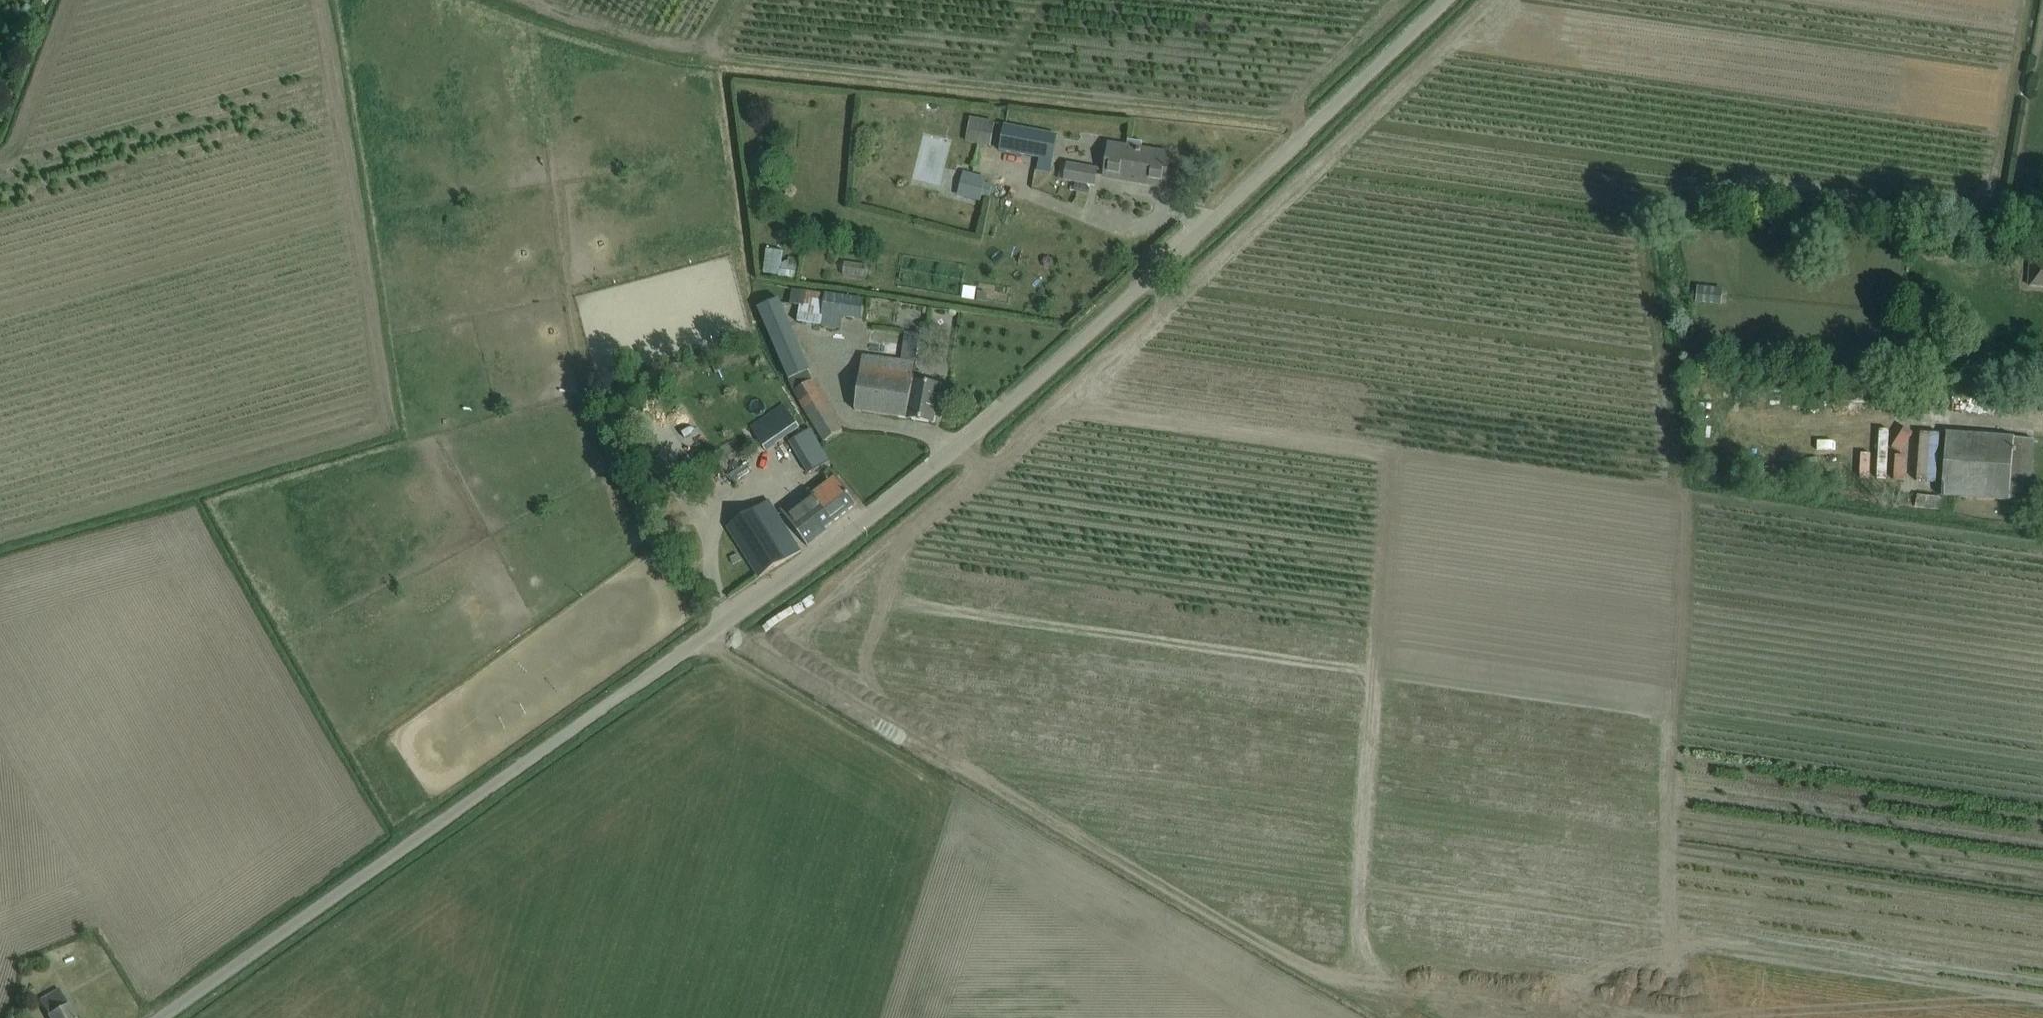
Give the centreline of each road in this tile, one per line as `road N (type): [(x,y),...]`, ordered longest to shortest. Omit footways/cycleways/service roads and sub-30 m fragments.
road 1 (unclassified): [(161,1017),(765,594),(982,426),(1447,0)]

